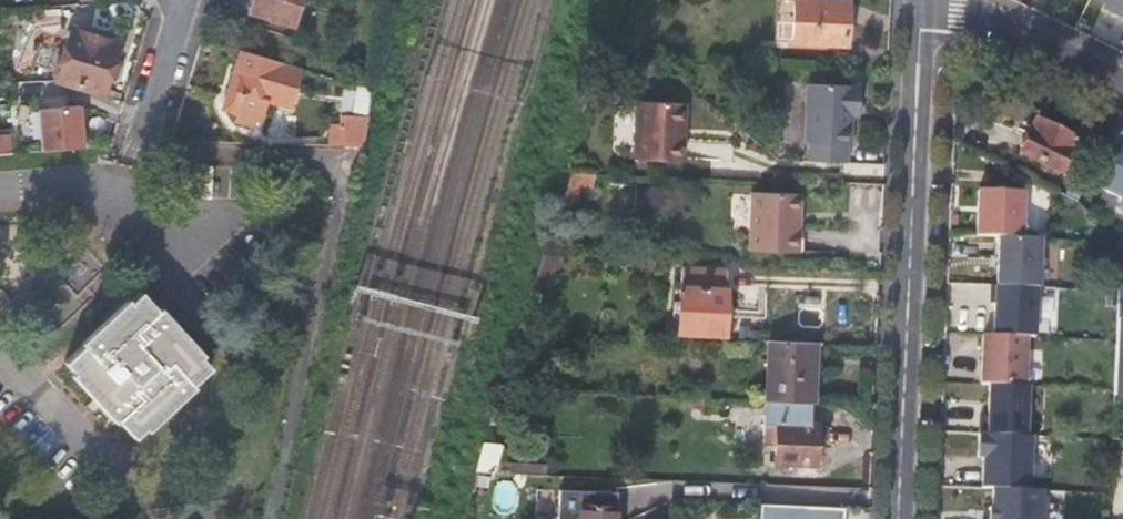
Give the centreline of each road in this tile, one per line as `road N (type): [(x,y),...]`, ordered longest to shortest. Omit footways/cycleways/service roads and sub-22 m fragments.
road 1 (tertiary): [(924,3),(901,518)]
road 2 (residential): [(924,3),(1122,92)]
road 3 (residential): [(124,171),(137,152),(182,0)]

